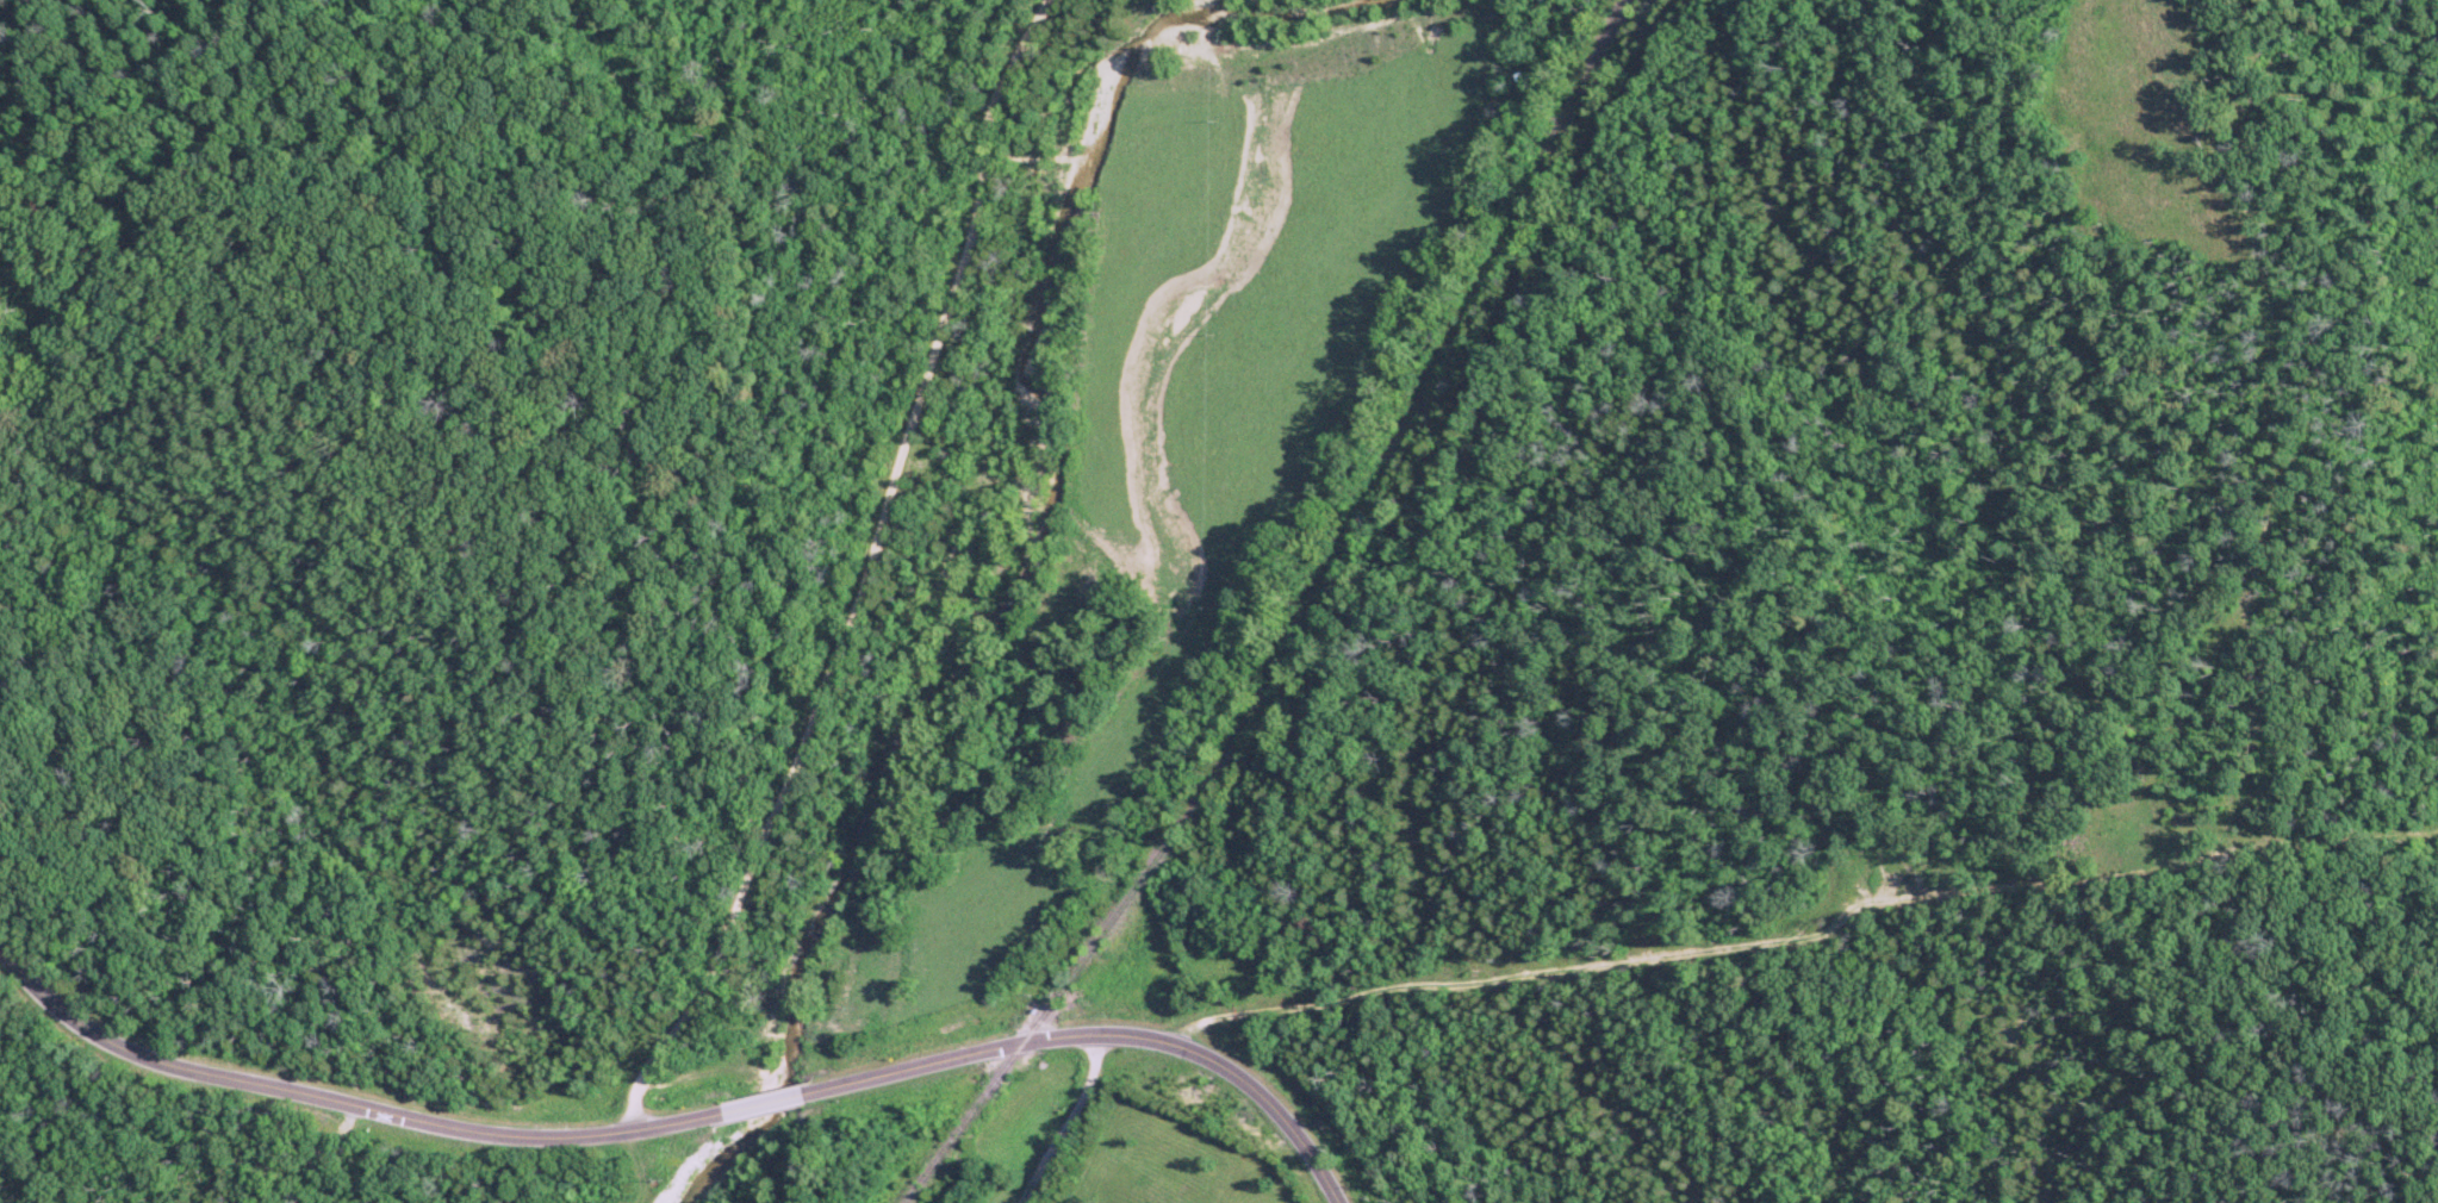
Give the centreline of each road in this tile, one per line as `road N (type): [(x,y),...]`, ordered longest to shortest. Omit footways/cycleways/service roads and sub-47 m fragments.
road 1 (tertiary): [(1338,1202),(1293,1130),(1256,1090),(1200,1054),(1156,1041),(1045,1040),(633,1132),(529,1139),(126,1055),(86,1037),(36,997),(0,953)]
road 2 (residential): [(1020,1202),(1087,1083),(1099,1035)]

